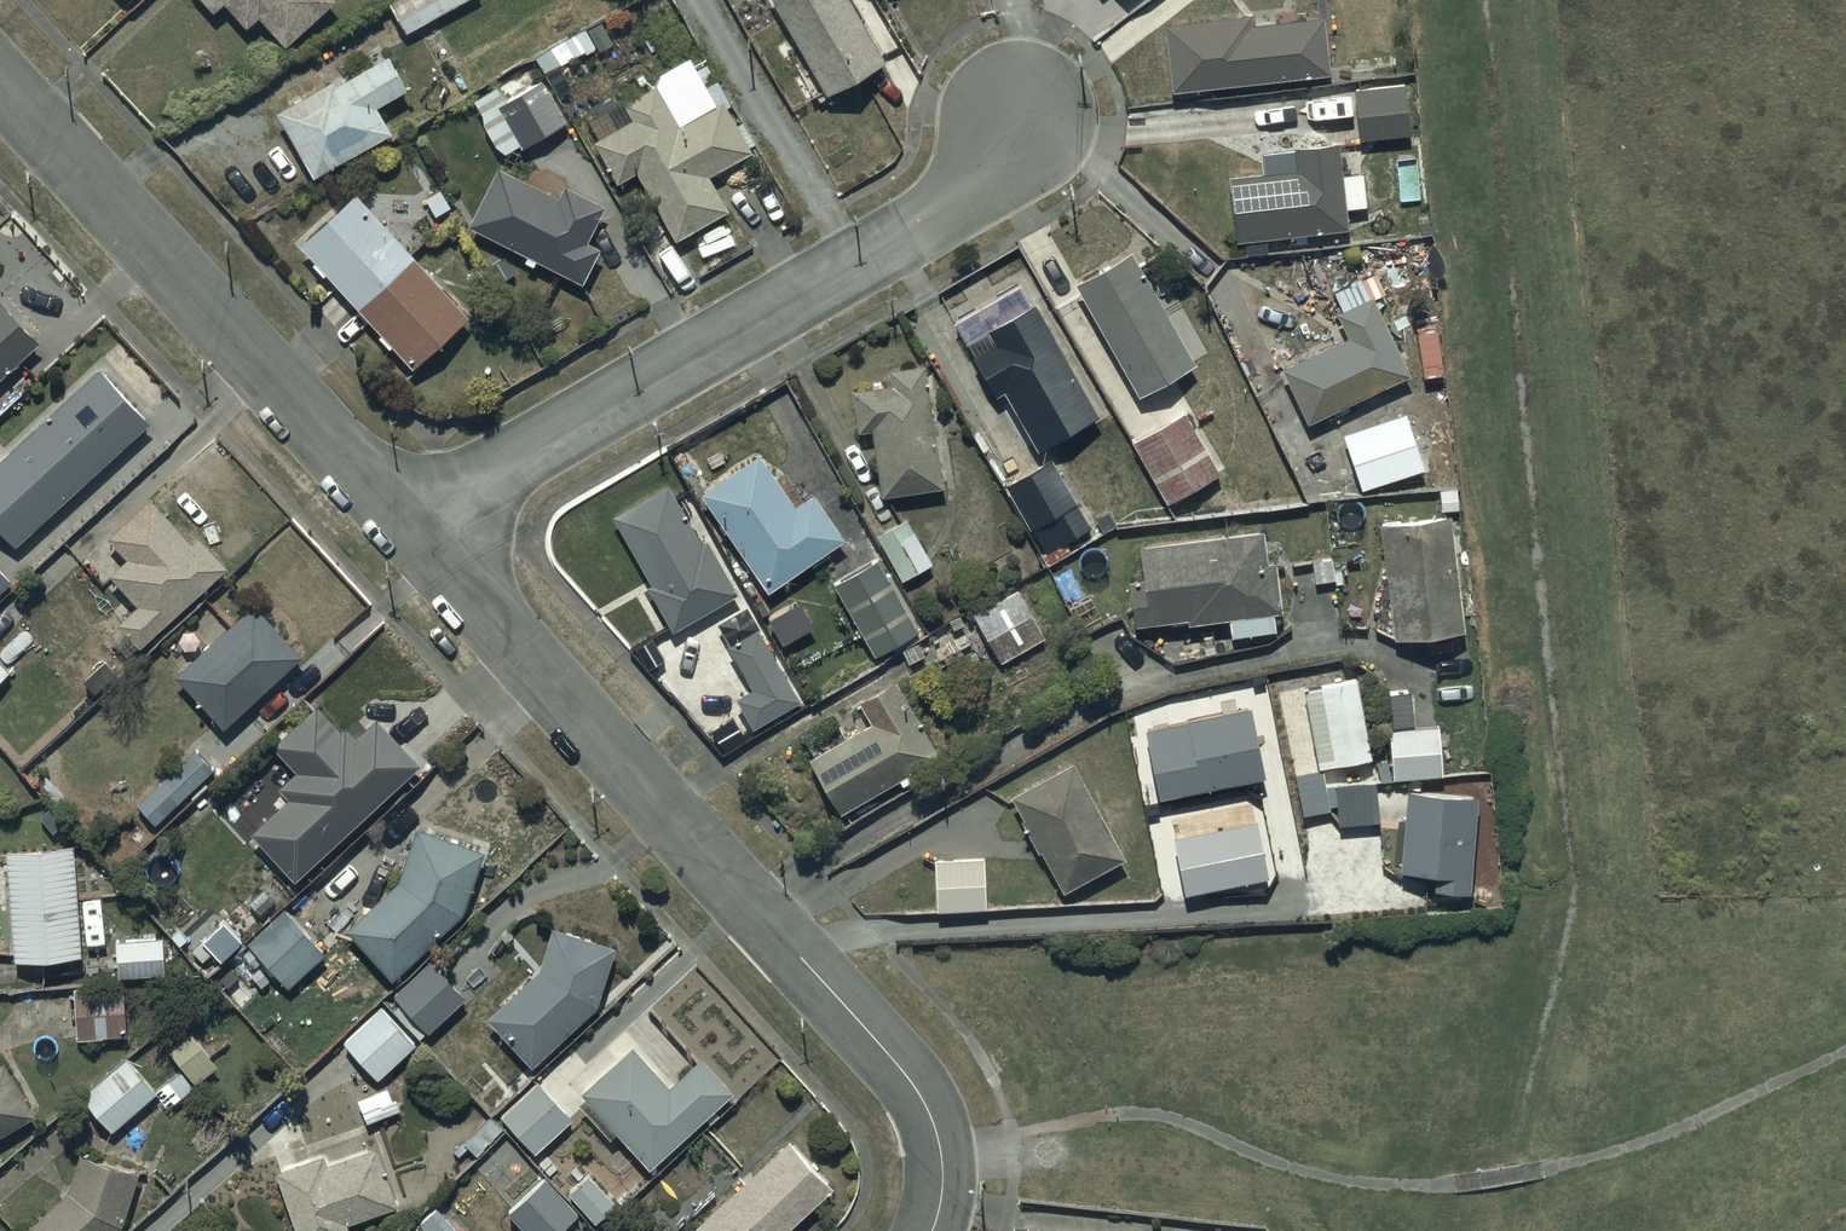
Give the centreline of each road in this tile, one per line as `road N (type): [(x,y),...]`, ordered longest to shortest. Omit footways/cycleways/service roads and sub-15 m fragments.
road 1 (residential): [(394,526),(910,1086),(930,1128),(941,1184)]
road 2 (residential): [(394,526),(1033,137)]
road 3 (residential): [(0,90),(394,526)]

